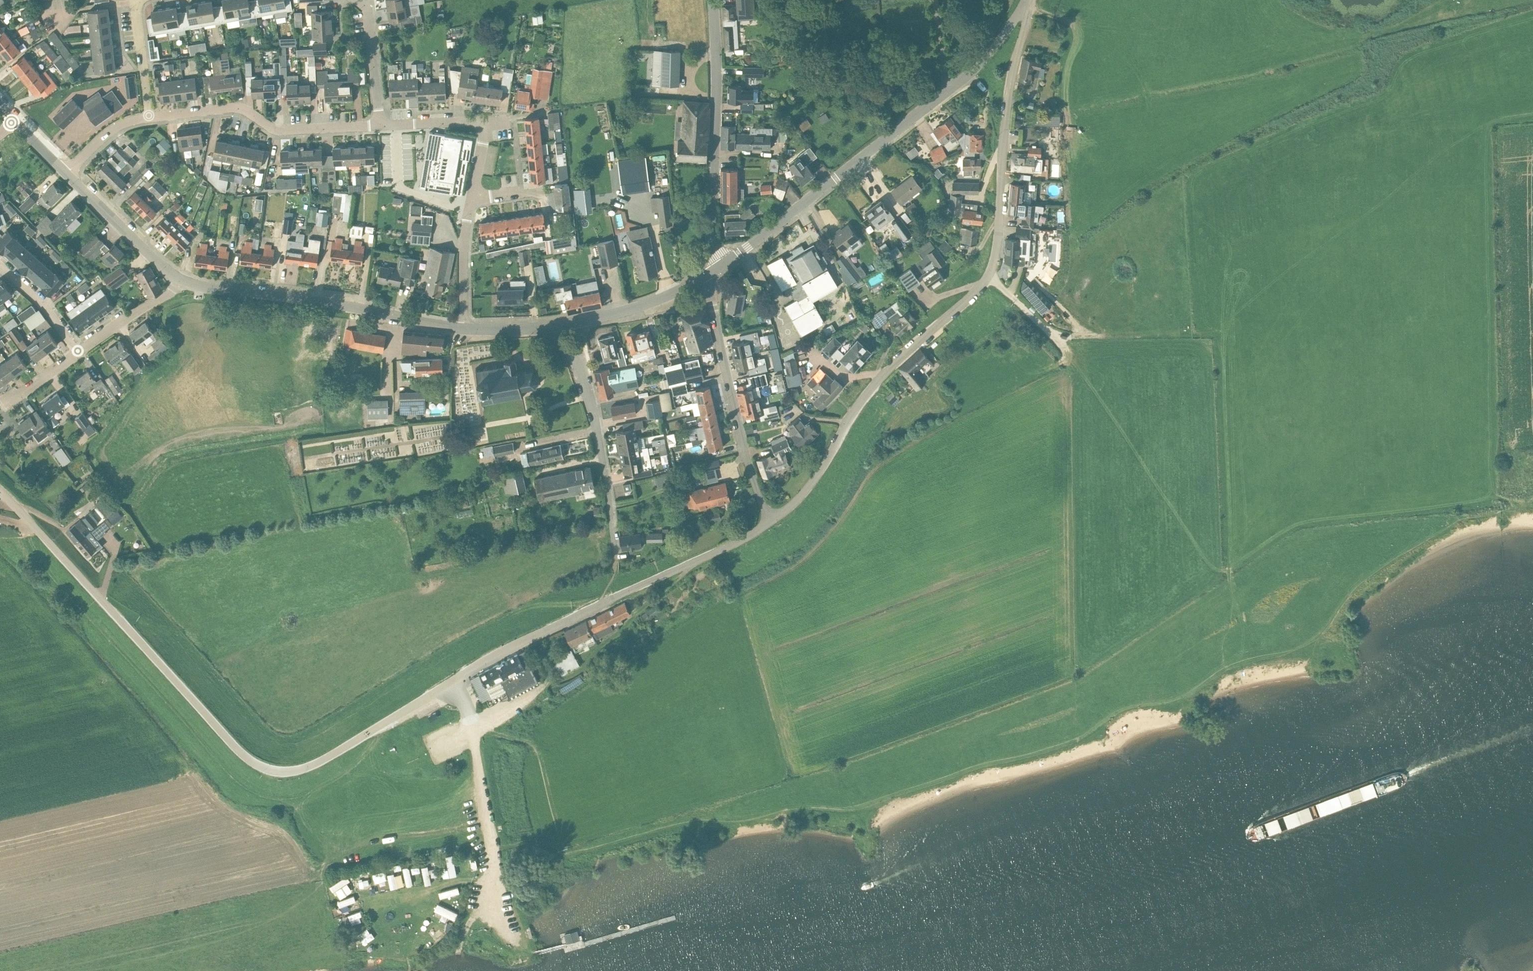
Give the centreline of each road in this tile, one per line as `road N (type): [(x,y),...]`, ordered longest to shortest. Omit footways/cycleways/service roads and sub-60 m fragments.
road 1 (unclassified): [(769,521),(819,472),(879,379),(989,275),(1008,95),(1029,0)]
road 2 (unclassified): [(0,490),(254,764),(310,766),(453,679)]
road 3 (unclassified): [(453,679),(769,521)]
road 4 (tertiary): [(722,265),(969,75)]
road 5 (tertiary): [(179,279),(464,329)]
road 6 (unclassified): [(722,265),(712,243),(711,0)]
road 7 (residential): [(769,521),(741,447),(704,277)]
road 8 (residential): [(149,118),(236,107),(280,130),(380,126)]
road 9 (residential): [(616,555),(571,324)]
road 10 (unclassified): [(504,912),(474,727)]
road 11 (tertiary): [(179,279),(66,173)]
road 12 (tertiary): [(571,324),(704,277)]
road 13 (residential): [(380,126),(368,11),(355,0)]
road 14 (residential): [(464,329),(471,201)]
road 15 (residential): [(77,351),(179,279)]

